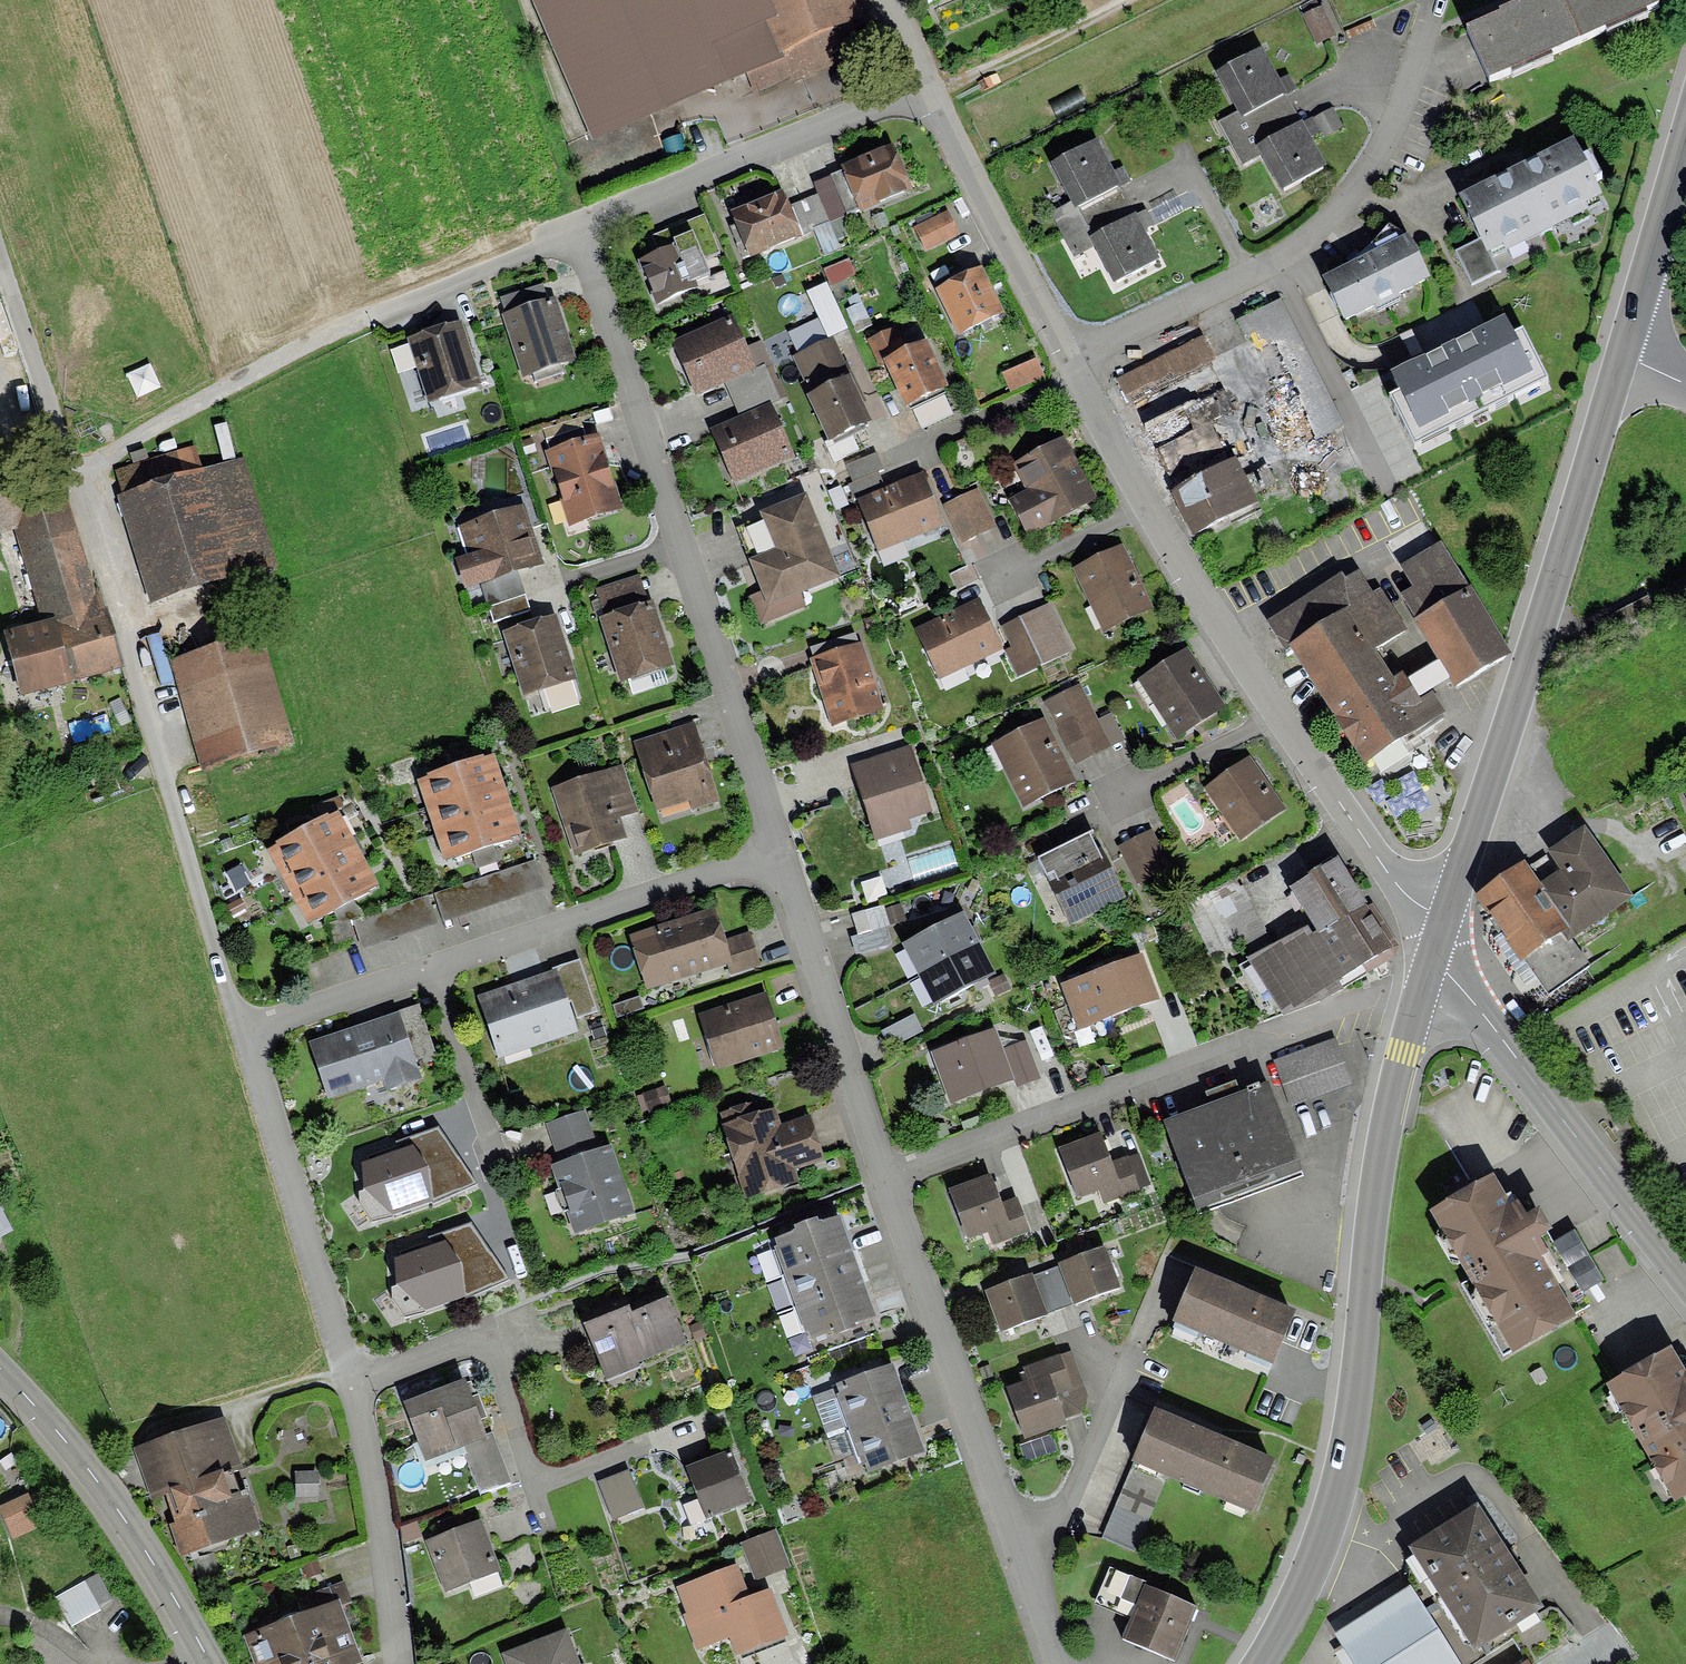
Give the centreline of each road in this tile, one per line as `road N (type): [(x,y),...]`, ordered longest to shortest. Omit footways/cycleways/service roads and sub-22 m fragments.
road 1 (tertiary): [(1435,940),(1685,133)]
road 2 (tertiary): [(1258,1663),(1290,1609),(1338,1477),(1354,1412),(1381,1149),(1411,1005)]
road 3 (residential): [(1076,364),(1167,540),(1435,940)]
road 4 (residential): [(779,849),(685,545),(575,230)]
road 5 (residential): [(245,1029),(75,472)]
road 6 (residential): [(885,1173),(1369,999),(1411,1005)]
road 7 (residential): [(1434,0),(1393,125),(1373,166),(1328,216),(1272,260),(1076,364)]
road 8 (residential): [(1062,1663),(885,1173)]
road 9 (unclassified): [(1685,1283),(1466,995),(1435,940)]
road 10 (residential): [(575,230),(931,88)]
road 11 (residential): [(431,967),(779,849)]
road 12 (residential): [(350,1381),(245,1029)]
road 13 (tertiary): [(0,1369),(116,1508),(211,1663)]
road 14 (residential): [(885,1173),(779,849)]
road 15 (track): [(75,472),(372,313)]
road 16 (residential): [(931,88),(1076,364)]
road 17 (residential): [(350,1381),(465,1338),(489,1346),(533,1484)]
road 18 (residential): [(396,1663),(350,1381)]
road 19 (unclassified): [(0,238),(75,472)]
road 20 (residential): [(372,313),(575,230)]
road 21 (track): [(1121,0),(931,88)]
road 22 (residential): [(431,967),(494,1156)]
road 23 (residential): [(245,1029),(431,967)]
road 24 (residential): [(533,1484),(704,1422)]

